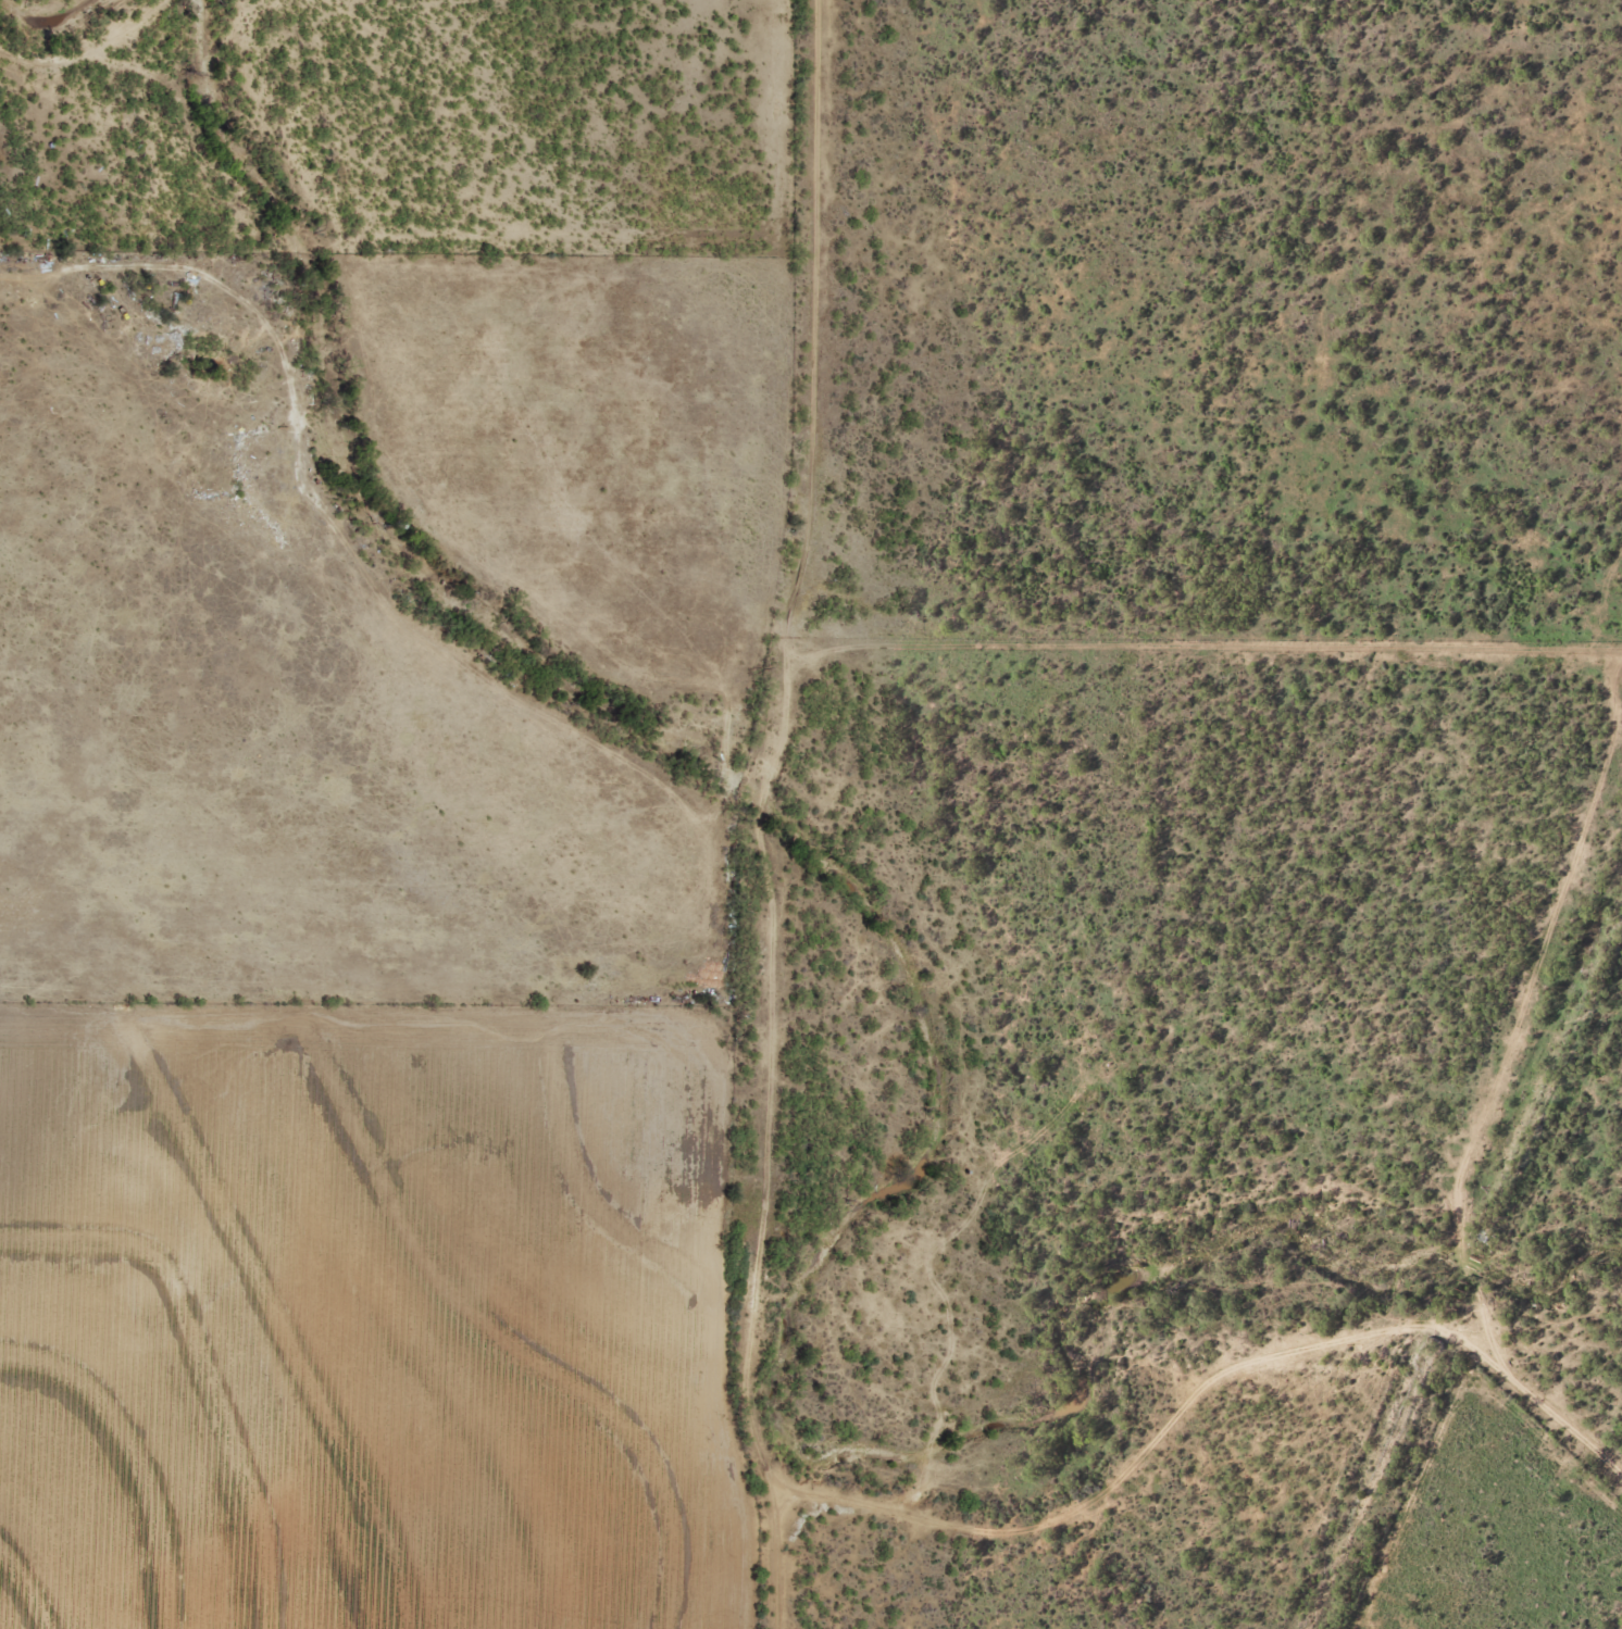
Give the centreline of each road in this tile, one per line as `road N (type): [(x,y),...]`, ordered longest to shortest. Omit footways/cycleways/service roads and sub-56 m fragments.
road 1 (residential): [(779,1628),(777,1500),(751,1425),(754,1105),(772,963),(762,804),(811,404),(822,0)]

